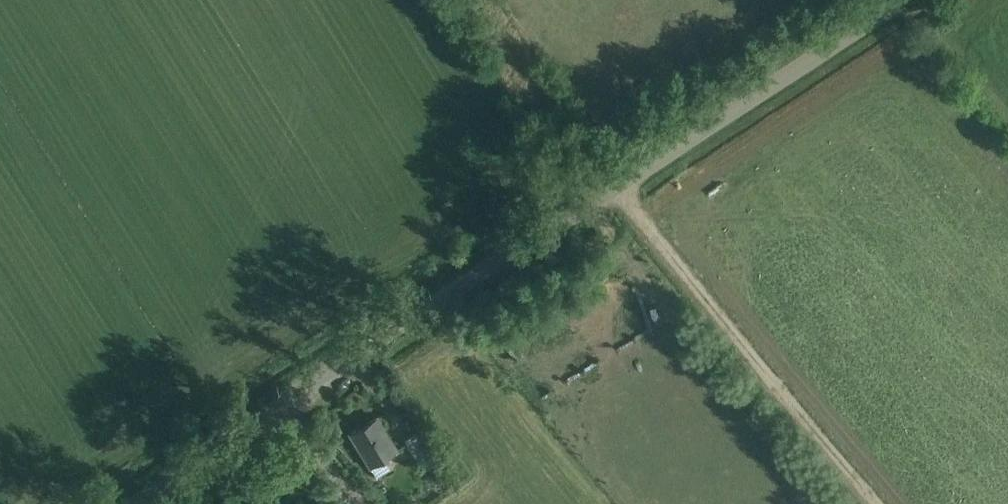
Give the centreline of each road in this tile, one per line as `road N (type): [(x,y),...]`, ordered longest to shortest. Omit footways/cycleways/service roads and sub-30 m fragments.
road 1 (unclassified): [(906,0),(140,503)]
road 2 (track): [(617,191),(866,503)]
road 3 (track): [(442,0),(571,221)]

